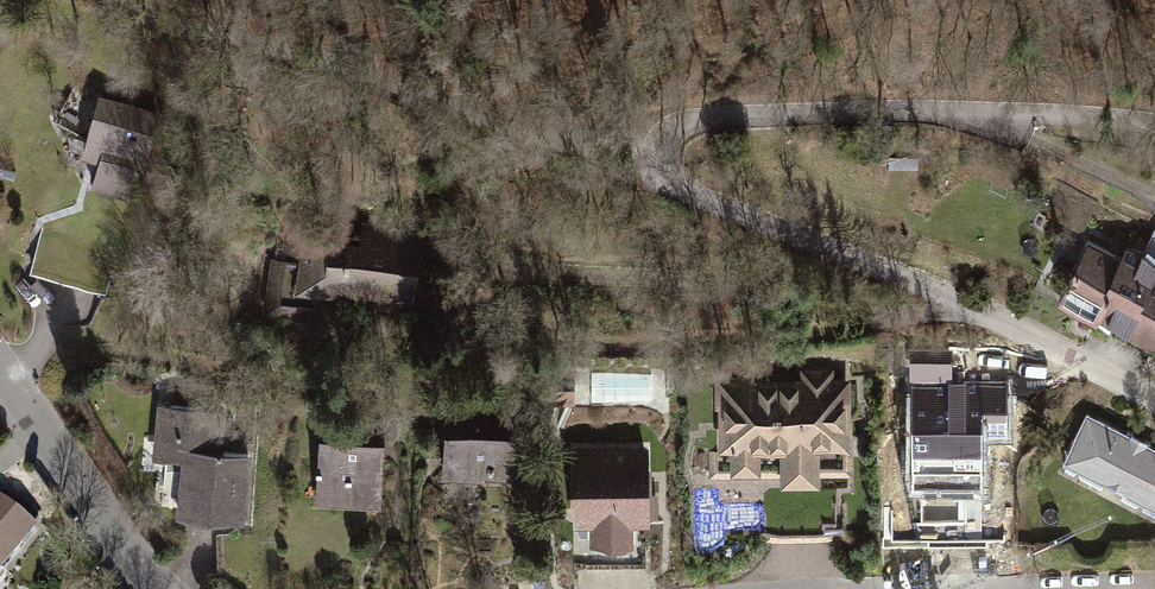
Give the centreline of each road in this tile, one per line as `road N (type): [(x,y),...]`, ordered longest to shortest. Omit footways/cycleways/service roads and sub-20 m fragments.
road 1 (residential): [(1154,393),(1086,355),(667,180),(663,141)]
road 2 (track): [(663,141),(144,0)]
road 3 (residential): [(1154,126),(1028,112),(688,115),(663,141)]
road 4 (residential): [(0,362),(161,588)]

